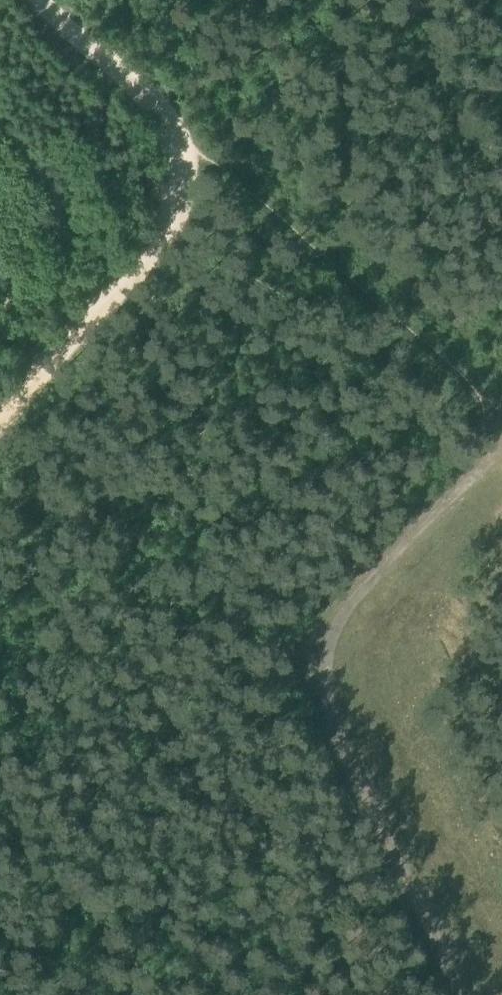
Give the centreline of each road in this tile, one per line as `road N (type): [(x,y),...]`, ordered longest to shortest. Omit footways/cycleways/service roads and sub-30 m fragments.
road 1 (track): [(191,142),(138,255),(0,417)]
road 2 (track): [(191,142),(104,64),(49,0)]

